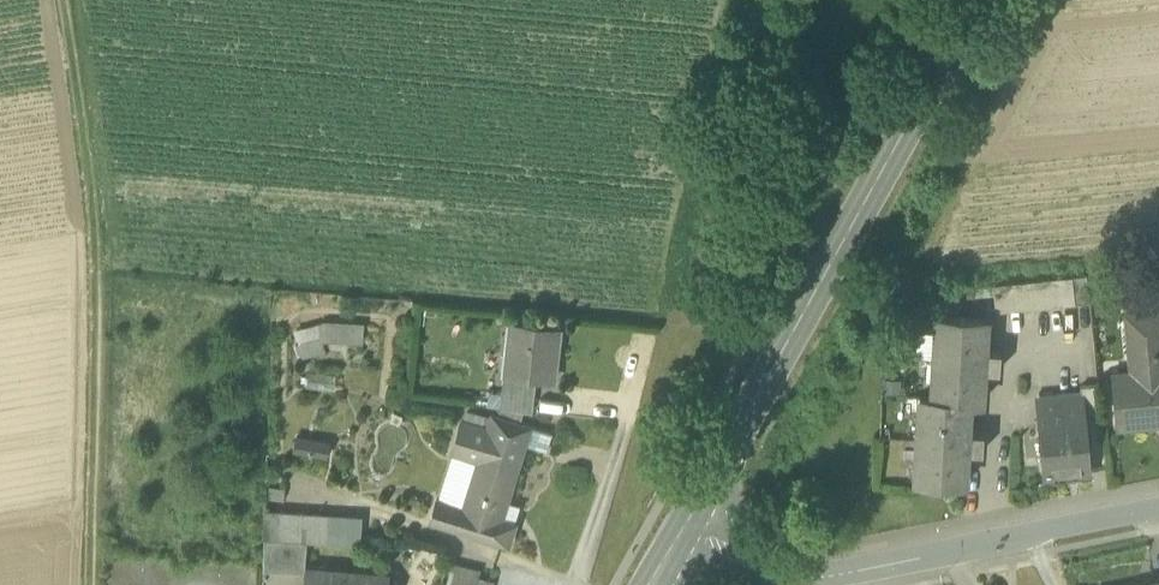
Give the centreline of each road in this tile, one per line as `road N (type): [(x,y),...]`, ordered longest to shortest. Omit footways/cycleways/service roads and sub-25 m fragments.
road 1 (primary): [(975,0),(684,528)]
road 2 (track): [(93,584),(101,267),(60,0)]
road 3 (tertiary): [(684,528),(766,571),(808,577),(1158,514)]
road 4 (unclassified): [(769,0),(697,295)]

